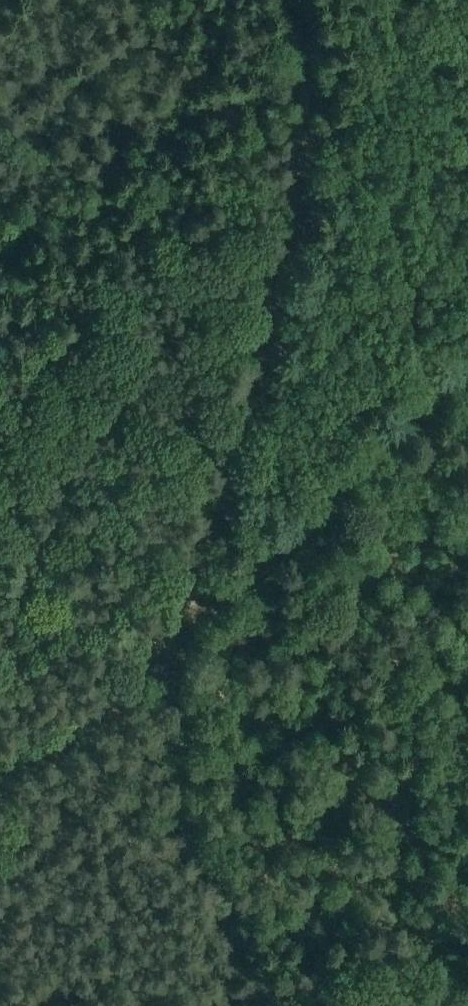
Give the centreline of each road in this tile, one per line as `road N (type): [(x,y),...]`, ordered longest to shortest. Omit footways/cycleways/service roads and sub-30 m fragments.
road 1 (track): [(286,0),(314,93),(293,212),(165,635),(158,681)]
road 2 (track): [(467,379),(158,681)]
road 3 (track): [(158,681),(208,858),(276,1005)]

